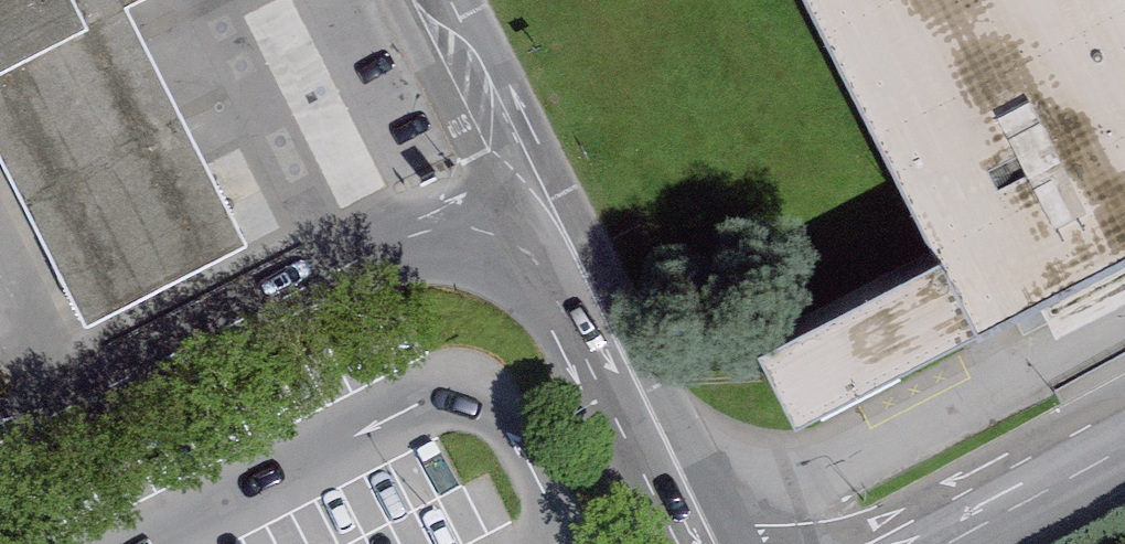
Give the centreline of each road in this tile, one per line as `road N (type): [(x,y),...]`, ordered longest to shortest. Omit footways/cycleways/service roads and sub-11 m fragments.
road 1 (unclassified): [(0,423),(352,241),(512,171)]
road 2 (unclassified): [(700,543),(512,171)]
road 3 (unclassified): [(1124,433),(905,543)]
road 4 (unclassified): [(512,171),(427,0)]

